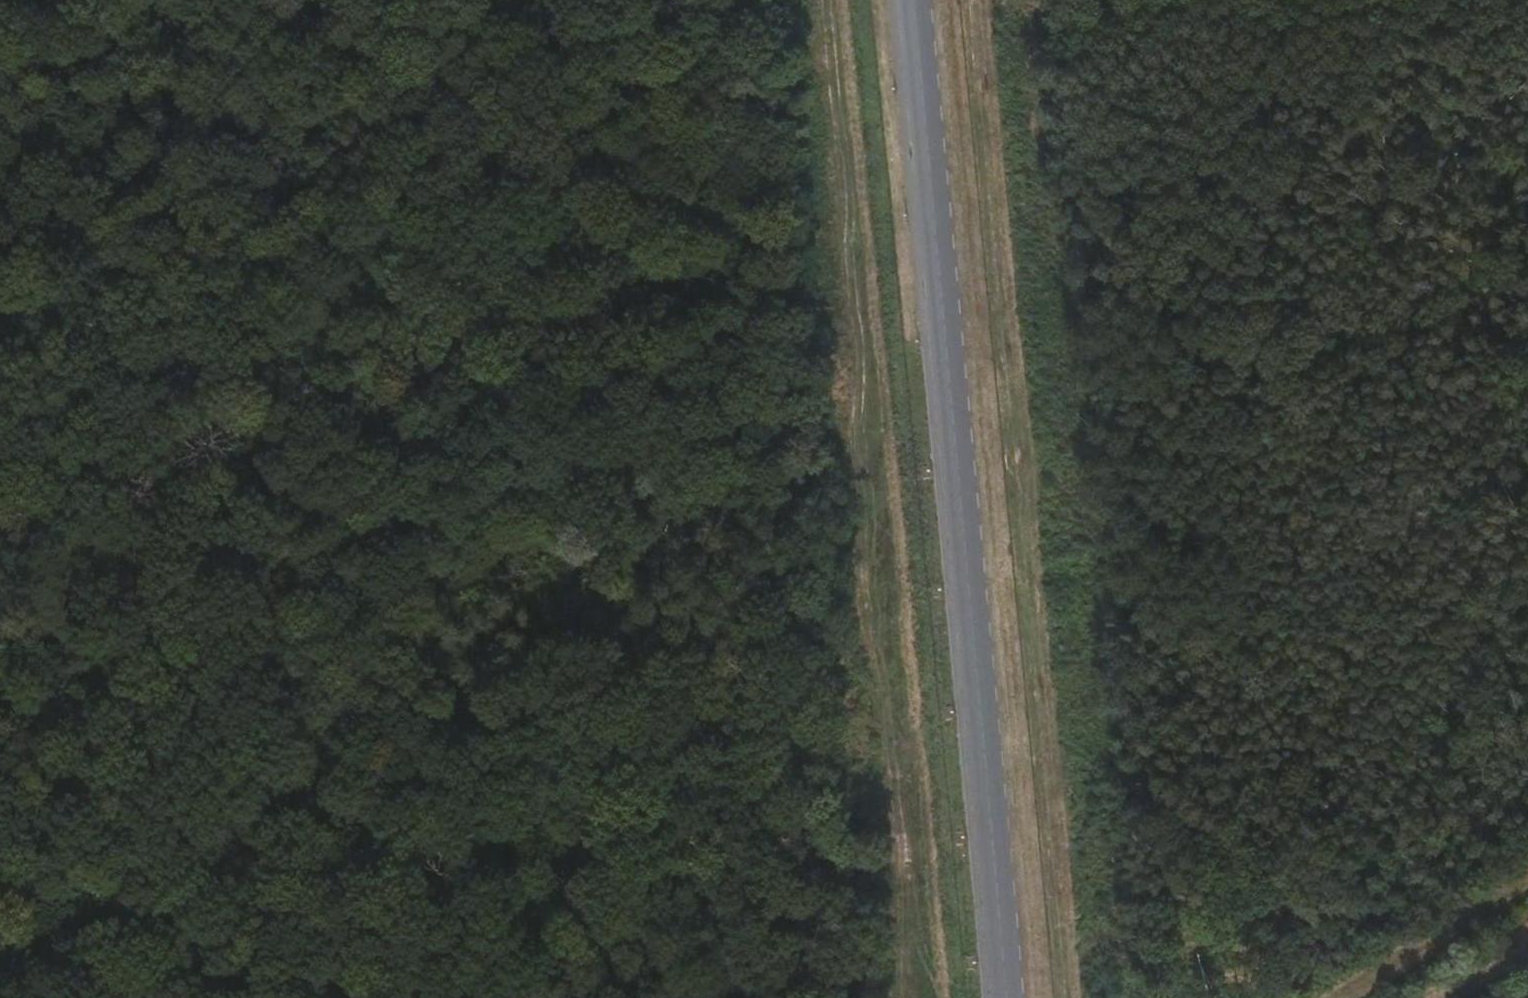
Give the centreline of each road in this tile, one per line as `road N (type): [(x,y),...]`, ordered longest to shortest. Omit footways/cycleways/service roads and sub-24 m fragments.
road 1 (unclassified): [(1012,997),(920,0)]
road 2 (track): [(1527,870),(1321,997)]

